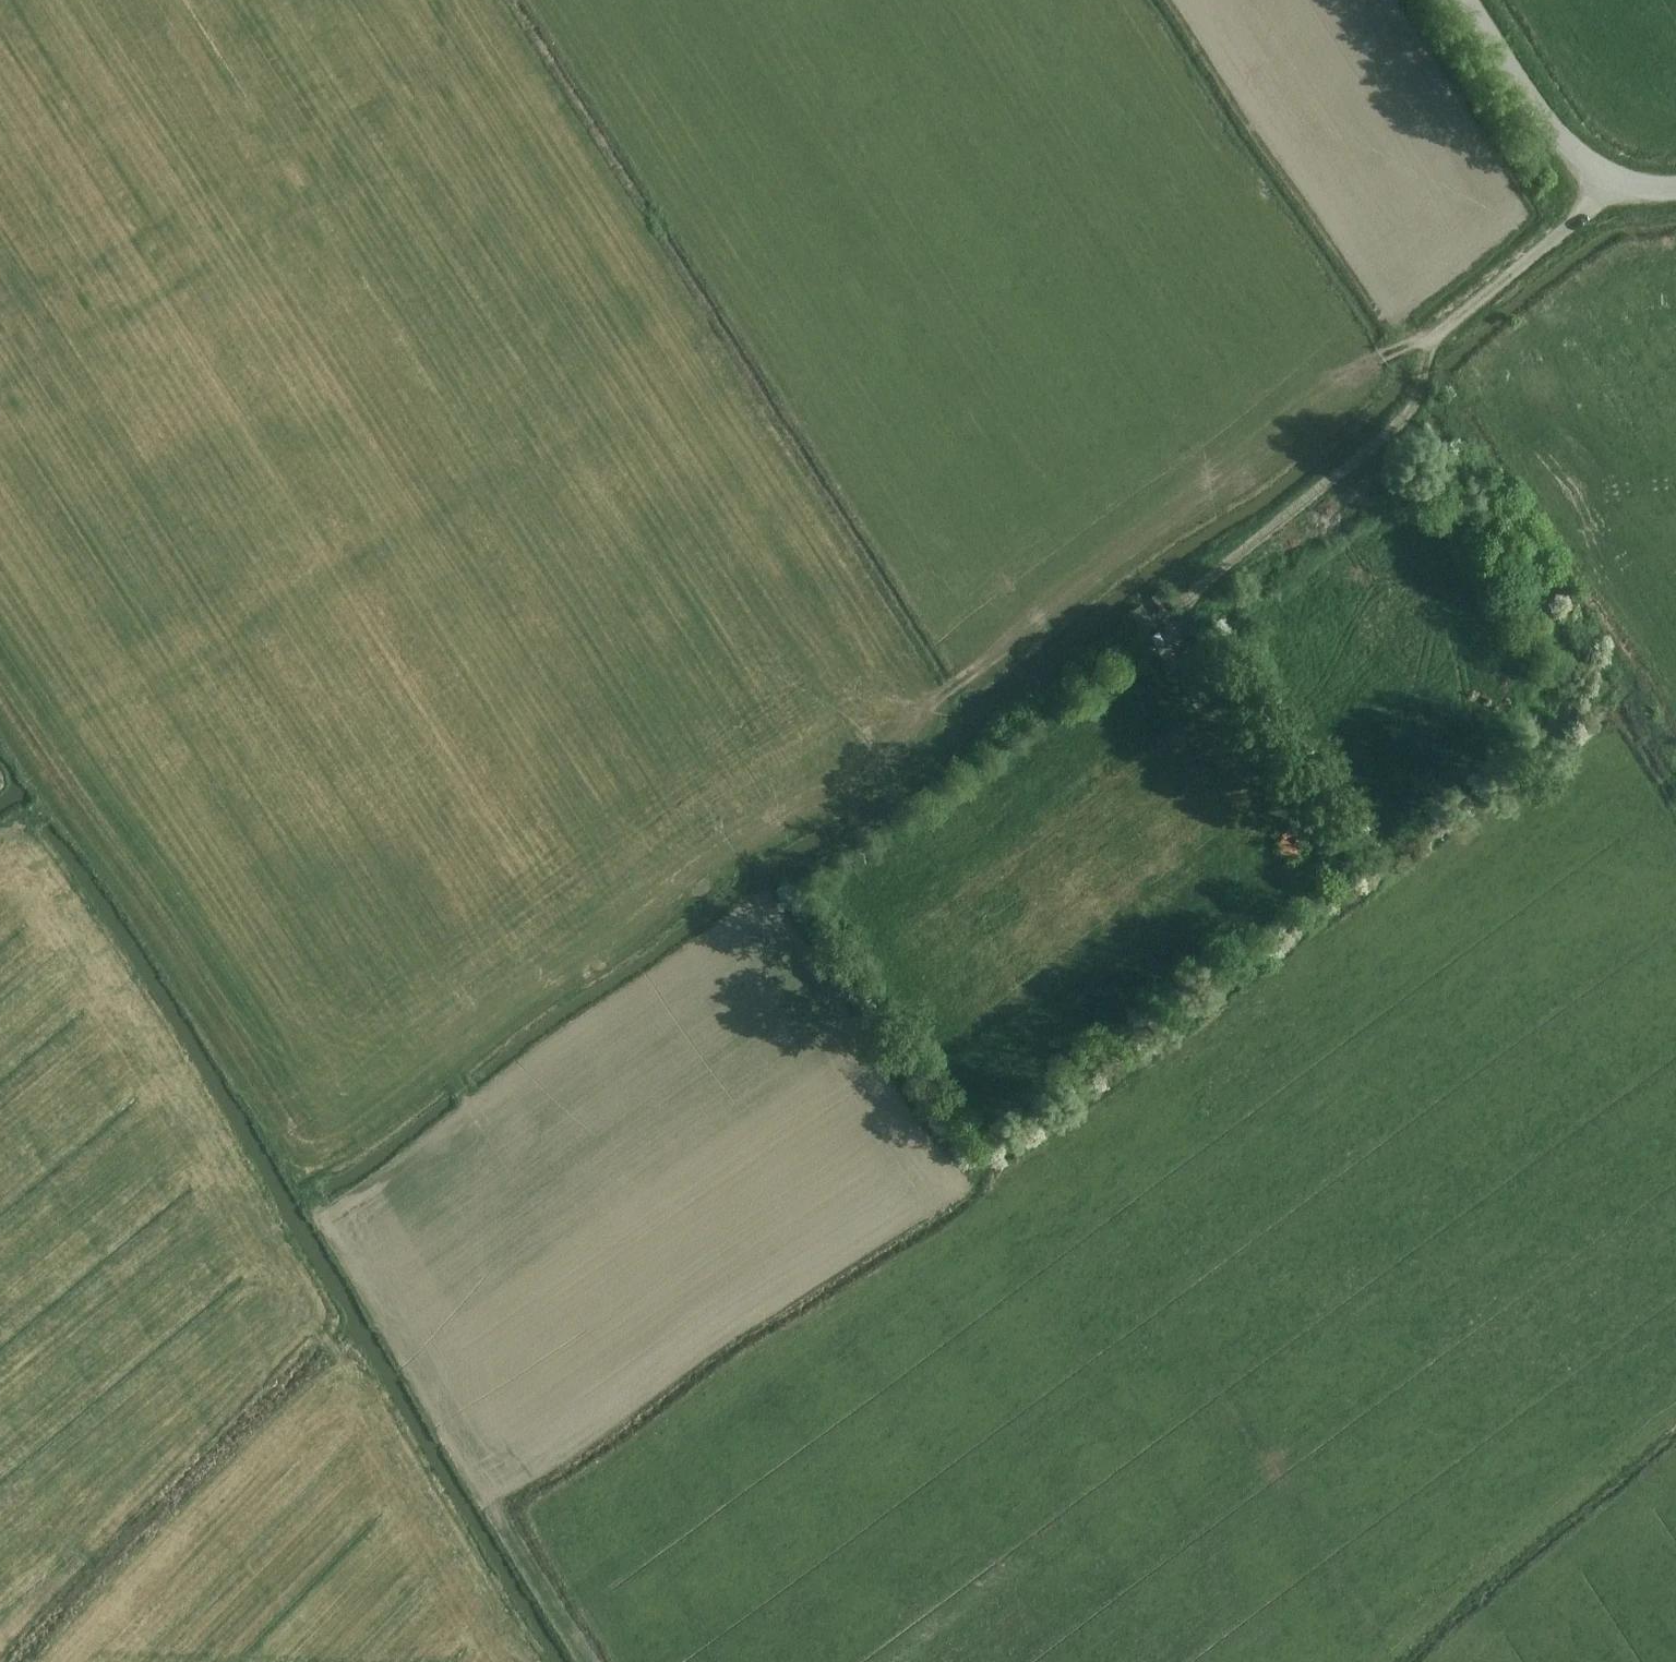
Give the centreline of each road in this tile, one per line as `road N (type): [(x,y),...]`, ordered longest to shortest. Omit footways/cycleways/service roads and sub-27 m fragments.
road 1 (track): [(933,707),(1229,495),(1310,431),(1369,369),(1402,348),(1426,344),(1469,311),(1586,216),(1609,178)]
road 2 (track): [(1151,643),(1406,424),(1424,397),(1426,344)]
road 3 (unclassified): [(1675,191),(1609,178),(1563,142),(1472,0)]

